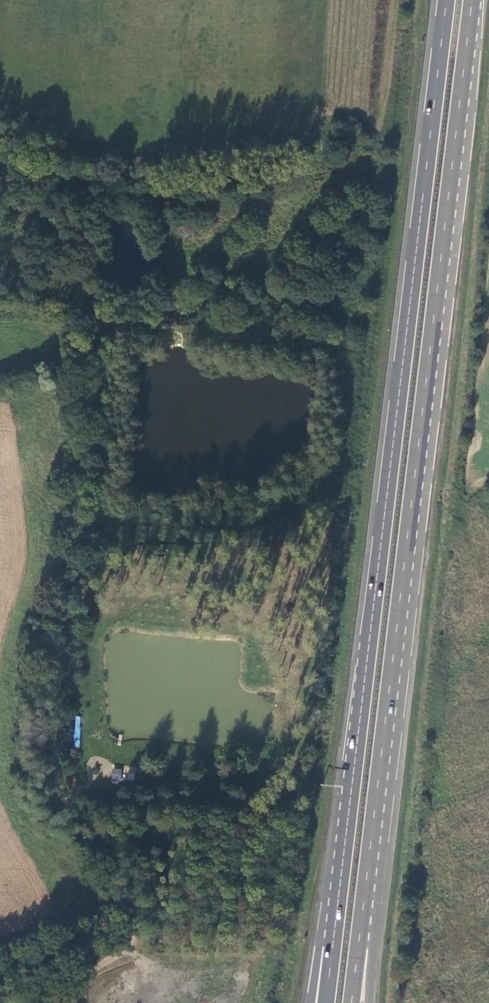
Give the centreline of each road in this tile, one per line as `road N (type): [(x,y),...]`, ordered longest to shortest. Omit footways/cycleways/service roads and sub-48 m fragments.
road 1 (trunk): [(447,0),(349,807)]
road 2 (trunk): [(377,790),(472,0)]
road 3 (track): [(129,532),(260,528),(322,495),(348,459),(356,356),(335,344),(105,324)]
road 4 (track): [(70,1002),(134,912),(132,886),(71,791),(66,728),(73,641),(129,532)]
road 5 (trunk): [(352,1002),(377,790)]
road 6 (trunk): [(369,1002),(377,790)]
road 7 (trunk): [(349,807),(310,1002)]
road 8 (trunk): [(349,807),(326,1002)]

